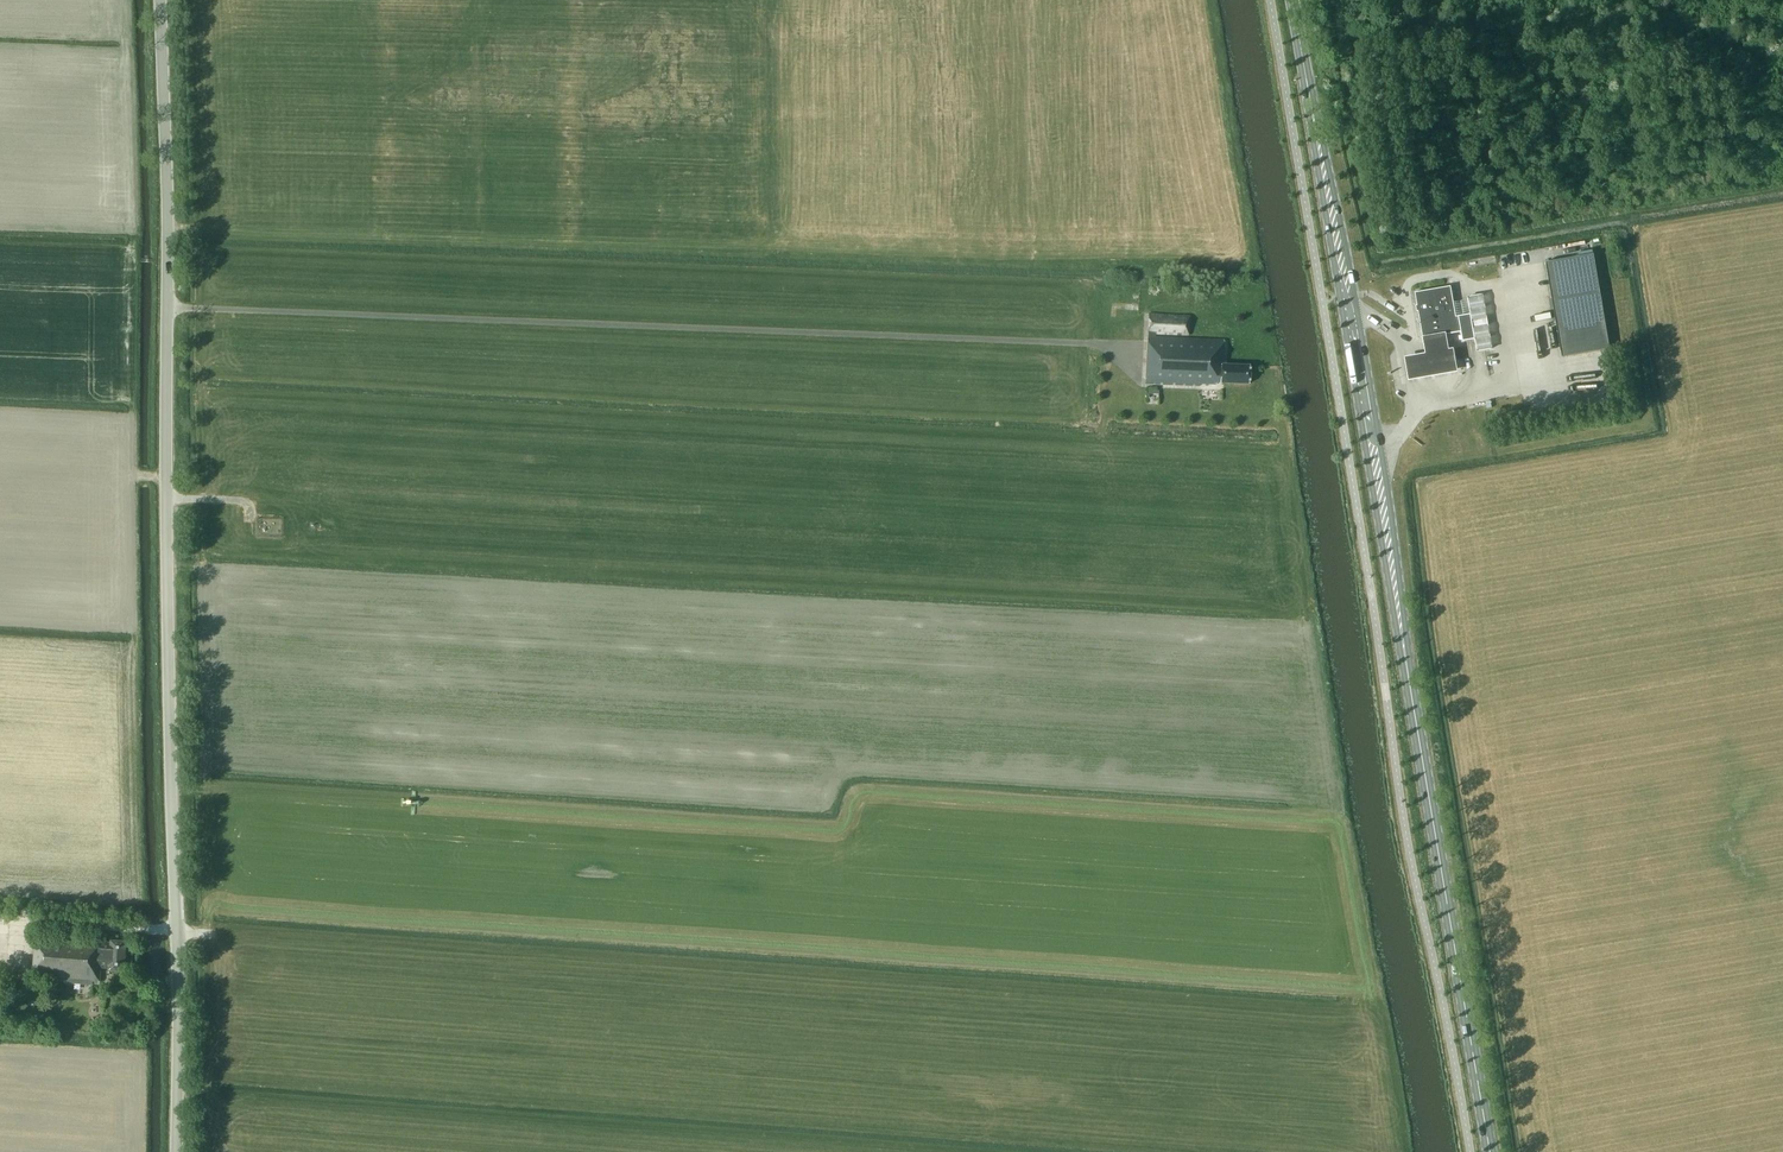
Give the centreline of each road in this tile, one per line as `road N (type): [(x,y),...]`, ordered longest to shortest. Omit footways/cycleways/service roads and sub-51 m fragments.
road 1 (secondary): [(1493,1151),(1293,0)]
road 2 (tertiary): [(176,1151),(160,0)]

